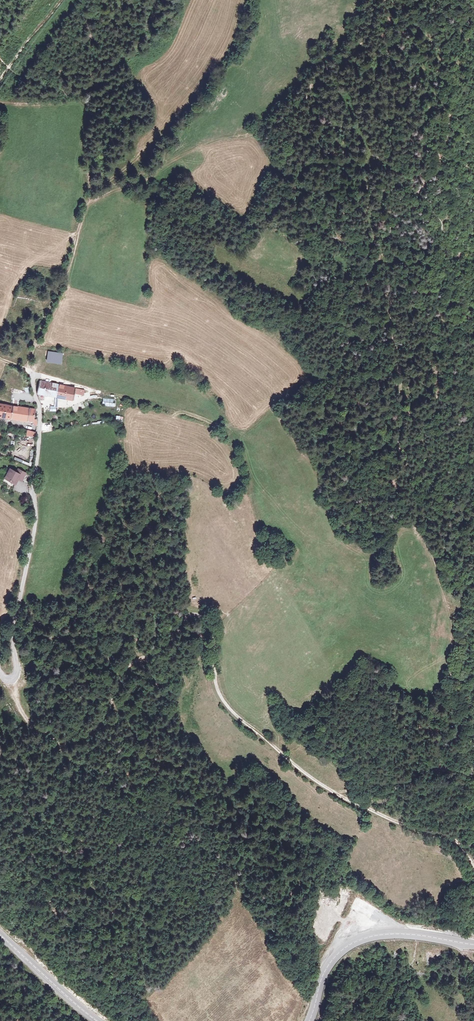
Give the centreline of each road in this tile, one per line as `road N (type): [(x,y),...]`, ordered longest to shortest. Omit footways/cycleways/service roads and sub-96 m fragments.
road 1 (track): [(451,650),(451,621),(402,455),(389,249),(394,222),(417,202),(448,136),(468,0)]
road 2 (track): [(10,681),(37,731),(54,740),(87,735),(129,667),(161,650),(183,621),(202,616),(214,639),(218,690),(235,715),(333,792),(446,836),(473,866)]
road 3 (unclassified): [(35,373),(36,517),(10,681)]
road 4 (tertiary): [(473,945),(396,933),(351,943),(327,967),(310,1020)]
road 5 (track): [(253,0),(241,48),(157,168)]
road 6 (track): [(91,201),(27,369)]
road 7 (tertiary): [(96,1020),(0,935)]

